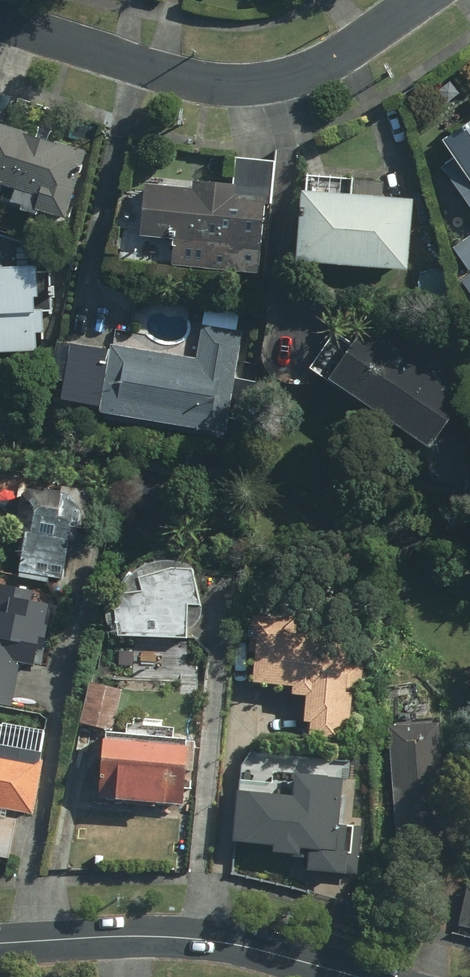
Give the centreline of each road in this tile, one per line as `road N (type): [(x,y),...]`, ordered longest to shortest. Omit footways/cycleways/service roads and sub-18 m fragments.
road 1 (residential): [(421,0),(312,72),(238,87),(0,22)]
road 2 (residential): [(0,941),(192,938),(357,976)]

